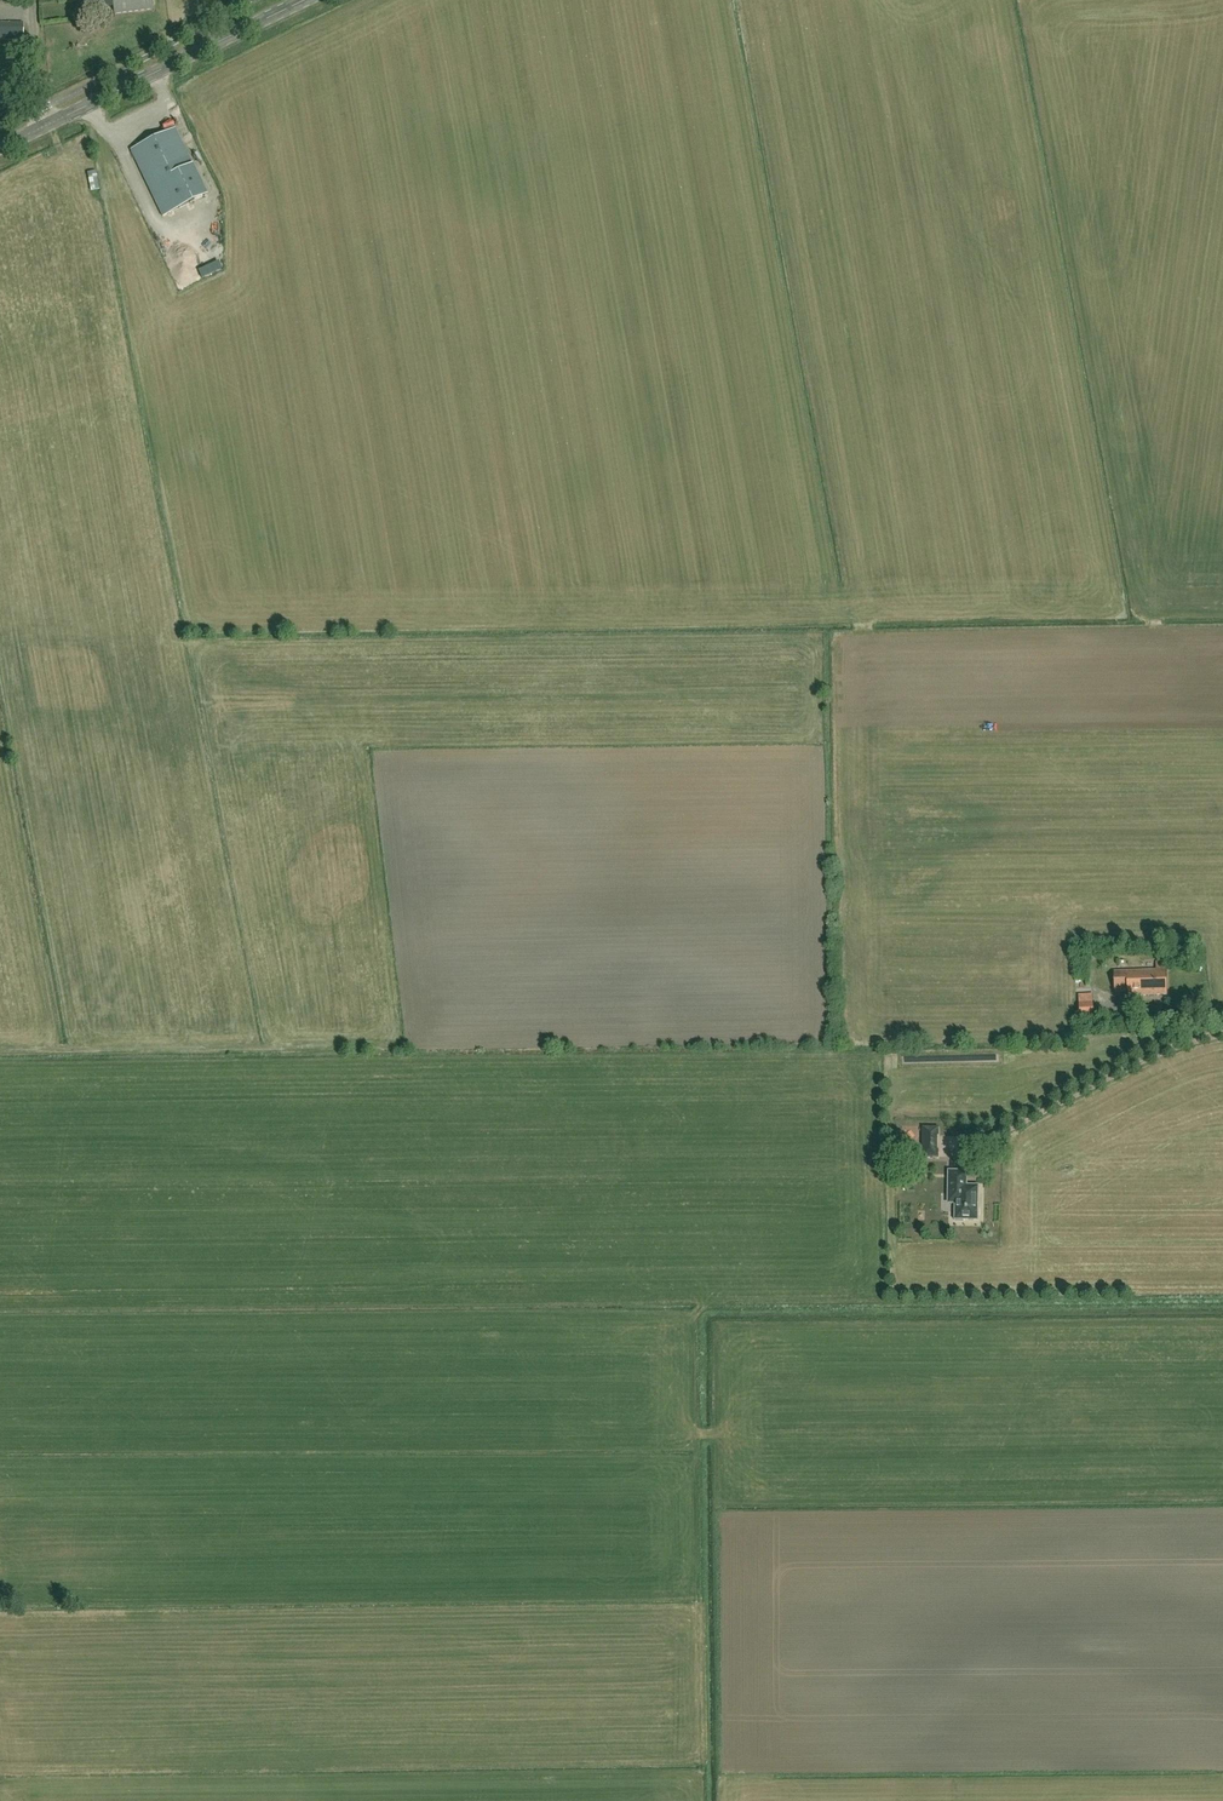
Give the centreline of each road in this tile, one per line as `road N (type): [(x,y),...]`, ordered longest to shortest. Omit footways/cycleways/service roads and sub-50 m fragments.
road 1 (tertiary): [(48,125),(305,0)]
road 2 (unclassified): [(48,125),(38,97),(32,0)]

